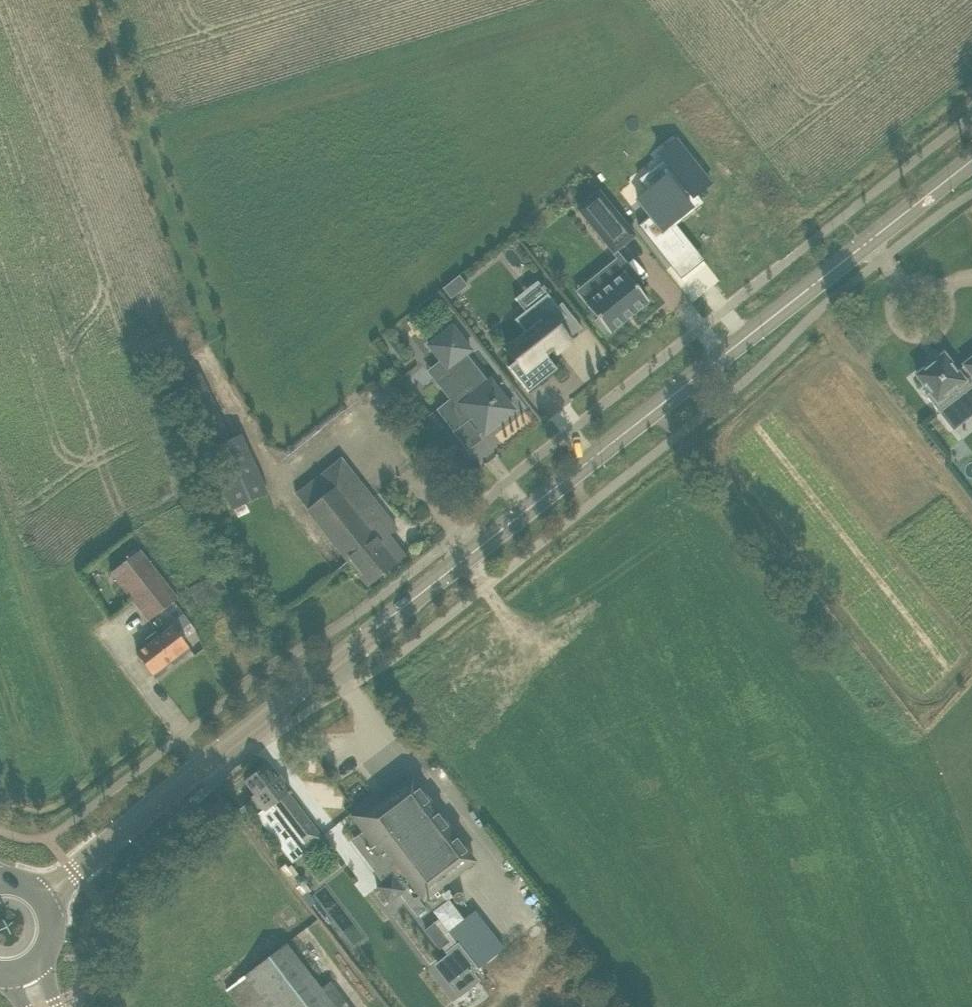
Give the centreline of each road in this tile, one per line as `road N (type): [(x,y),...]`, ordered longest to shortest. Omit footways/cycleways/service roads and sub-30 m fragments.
road 1 (tertiary): [(41,897),(971,163)]
road 2 (track): [(91,0),(138,129)]

